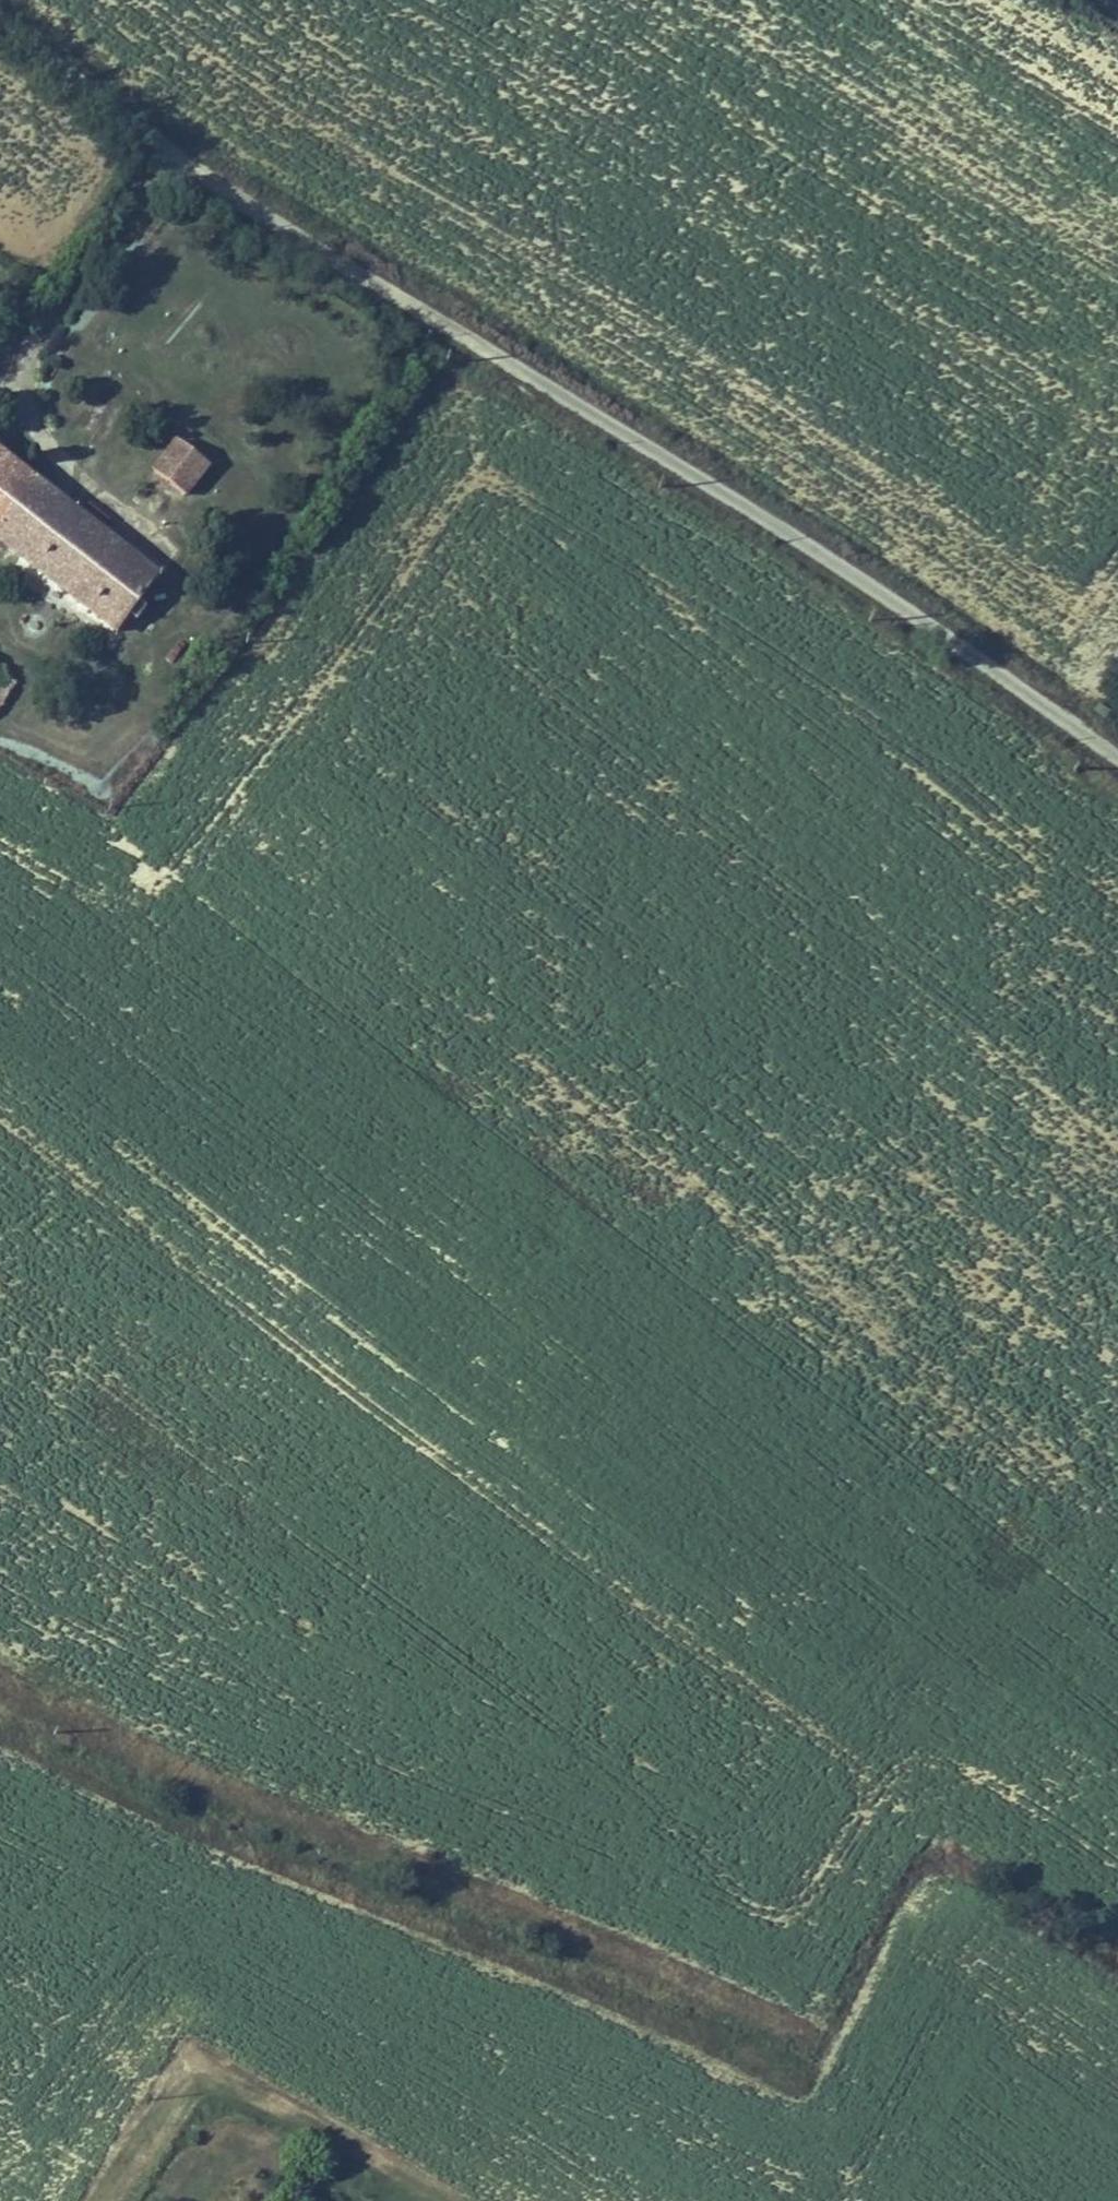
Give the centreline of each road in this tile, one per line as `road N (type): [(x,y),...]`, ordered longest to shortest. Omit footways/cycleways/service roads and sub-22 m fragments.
road 1 (unclassified): [(0,21),(176,154),(810,546),(1117,757)]
road 2 (track): [(98,2200),(175,2082),(214,2077),(438,2200)]

